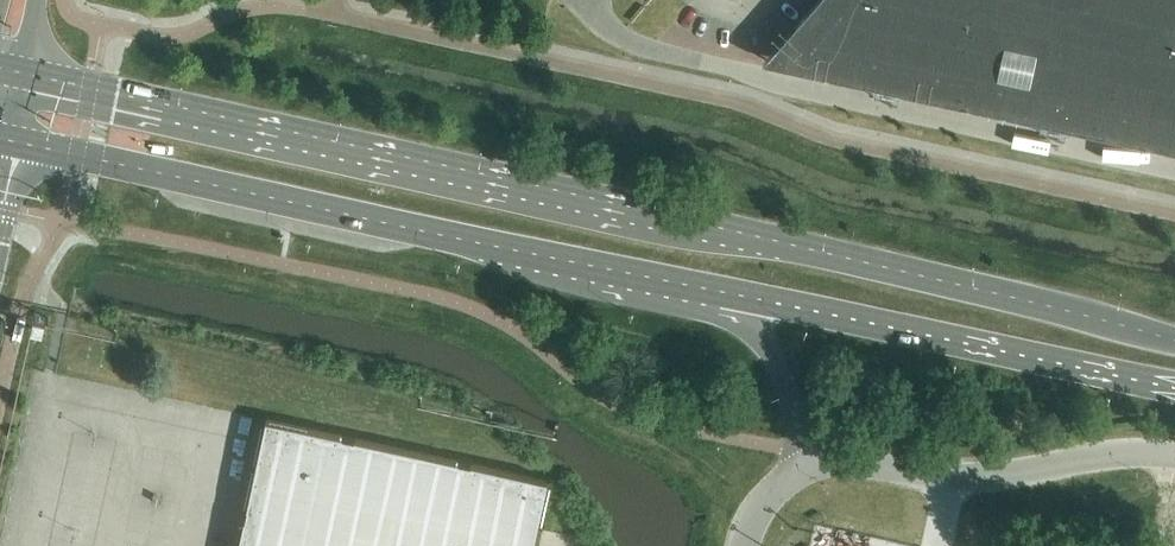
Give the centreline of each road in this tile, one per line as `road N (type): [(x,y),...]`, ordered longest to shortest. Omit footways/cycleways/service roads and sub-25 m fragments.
road 1 (secondary): [(1174,342),(701,224),(18,75)]
road 2 (secondary): [(0,141),(699,288)]
road 3 (residential): [(1174,170),(650,50),(607,28),(590,0)]
road 4 (secondary): [(699,288),(1174,389)]
road 5 (unclassified): [(816,465),(961,482),(1174,459)]
road 6 (secondary): [(699,288),(751,325),(775,358),(816,465)]

